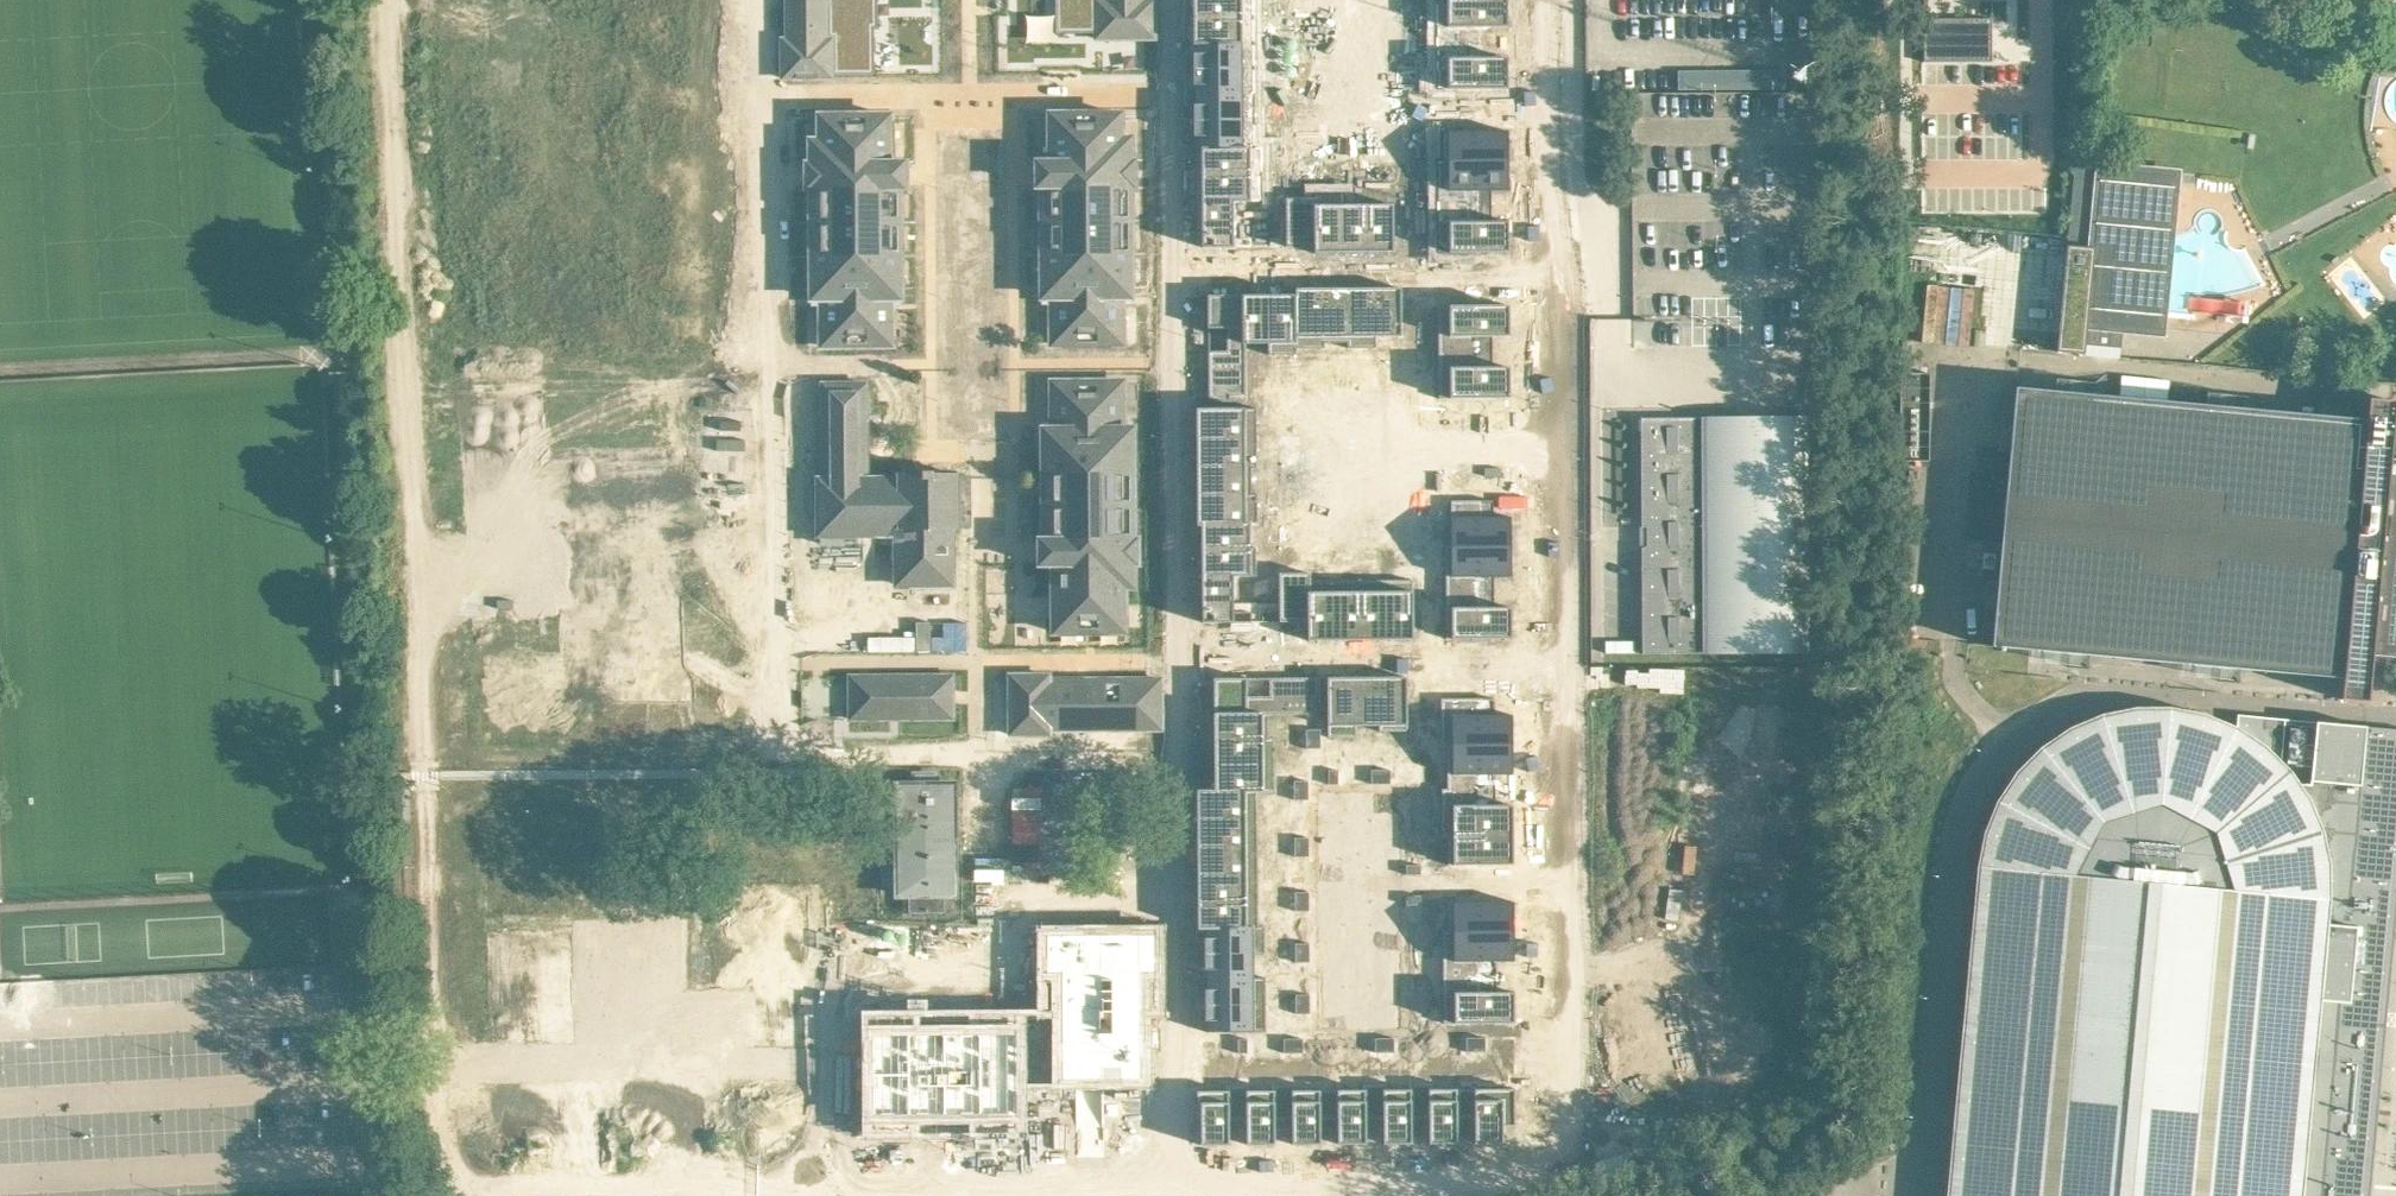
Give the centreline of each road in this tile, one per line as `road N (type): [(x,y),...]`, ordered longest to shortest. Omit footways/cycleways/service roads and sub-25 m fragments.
road 1 (residential): [(1571,0),(1574,1118),(1565,1167),(1543,1178),(832,1183)]
road 2 (unclassified): [(2395,718),(2106,694),(2057,703),(2020,724),(1975,778),(1953,836),(1922,1195)]
road 3 (residential): [(475,1181),(445,1172),(433,1153),(426,776),(405,362)]
road 4 (residential): [(832,1183),(830,846),(776,828),(712,828),(676,809),(608,810)]
road 5 (residential): [(382,0),(405,362)]
road 6 (residential): [(832,1183),(475,1181)]

